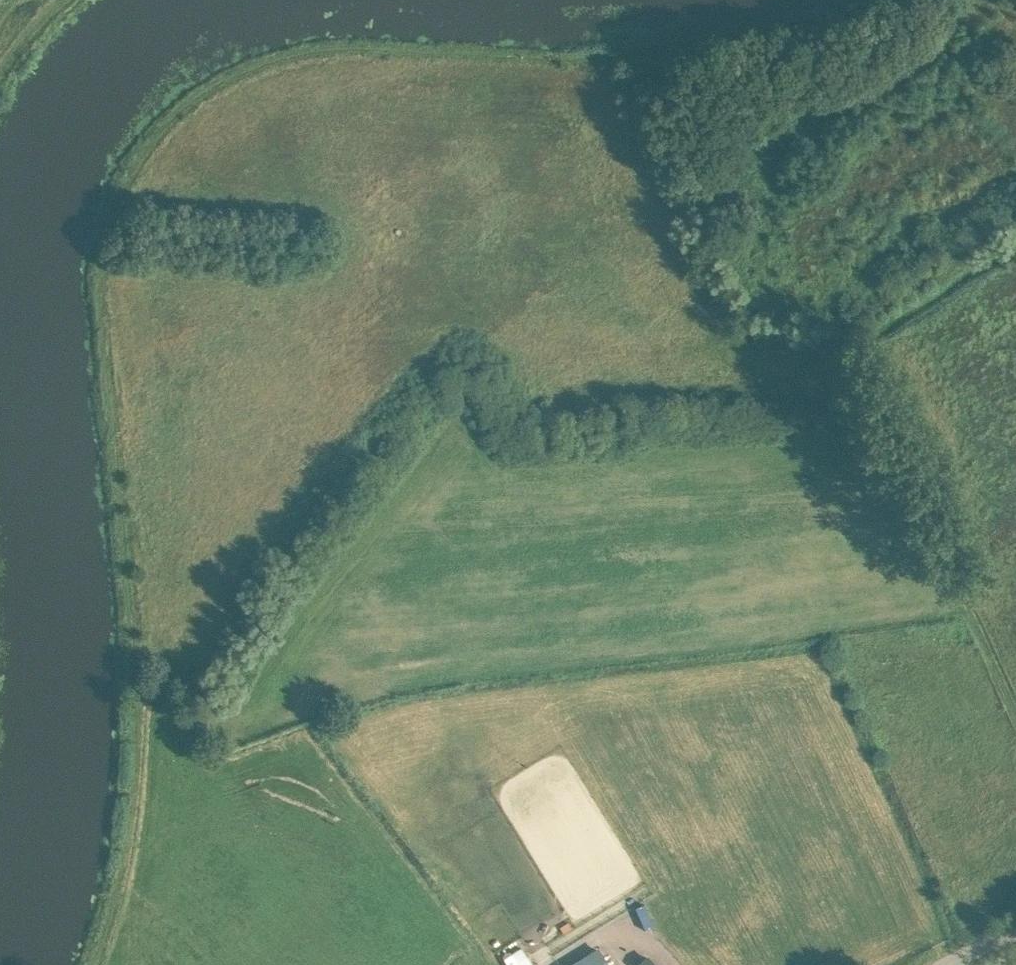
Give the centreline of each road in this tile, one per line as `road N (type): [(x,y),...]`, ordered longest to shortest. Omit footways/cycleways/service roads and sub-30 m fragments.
road 1 (track): [(1015,731),(832,349),(1015,232)]

